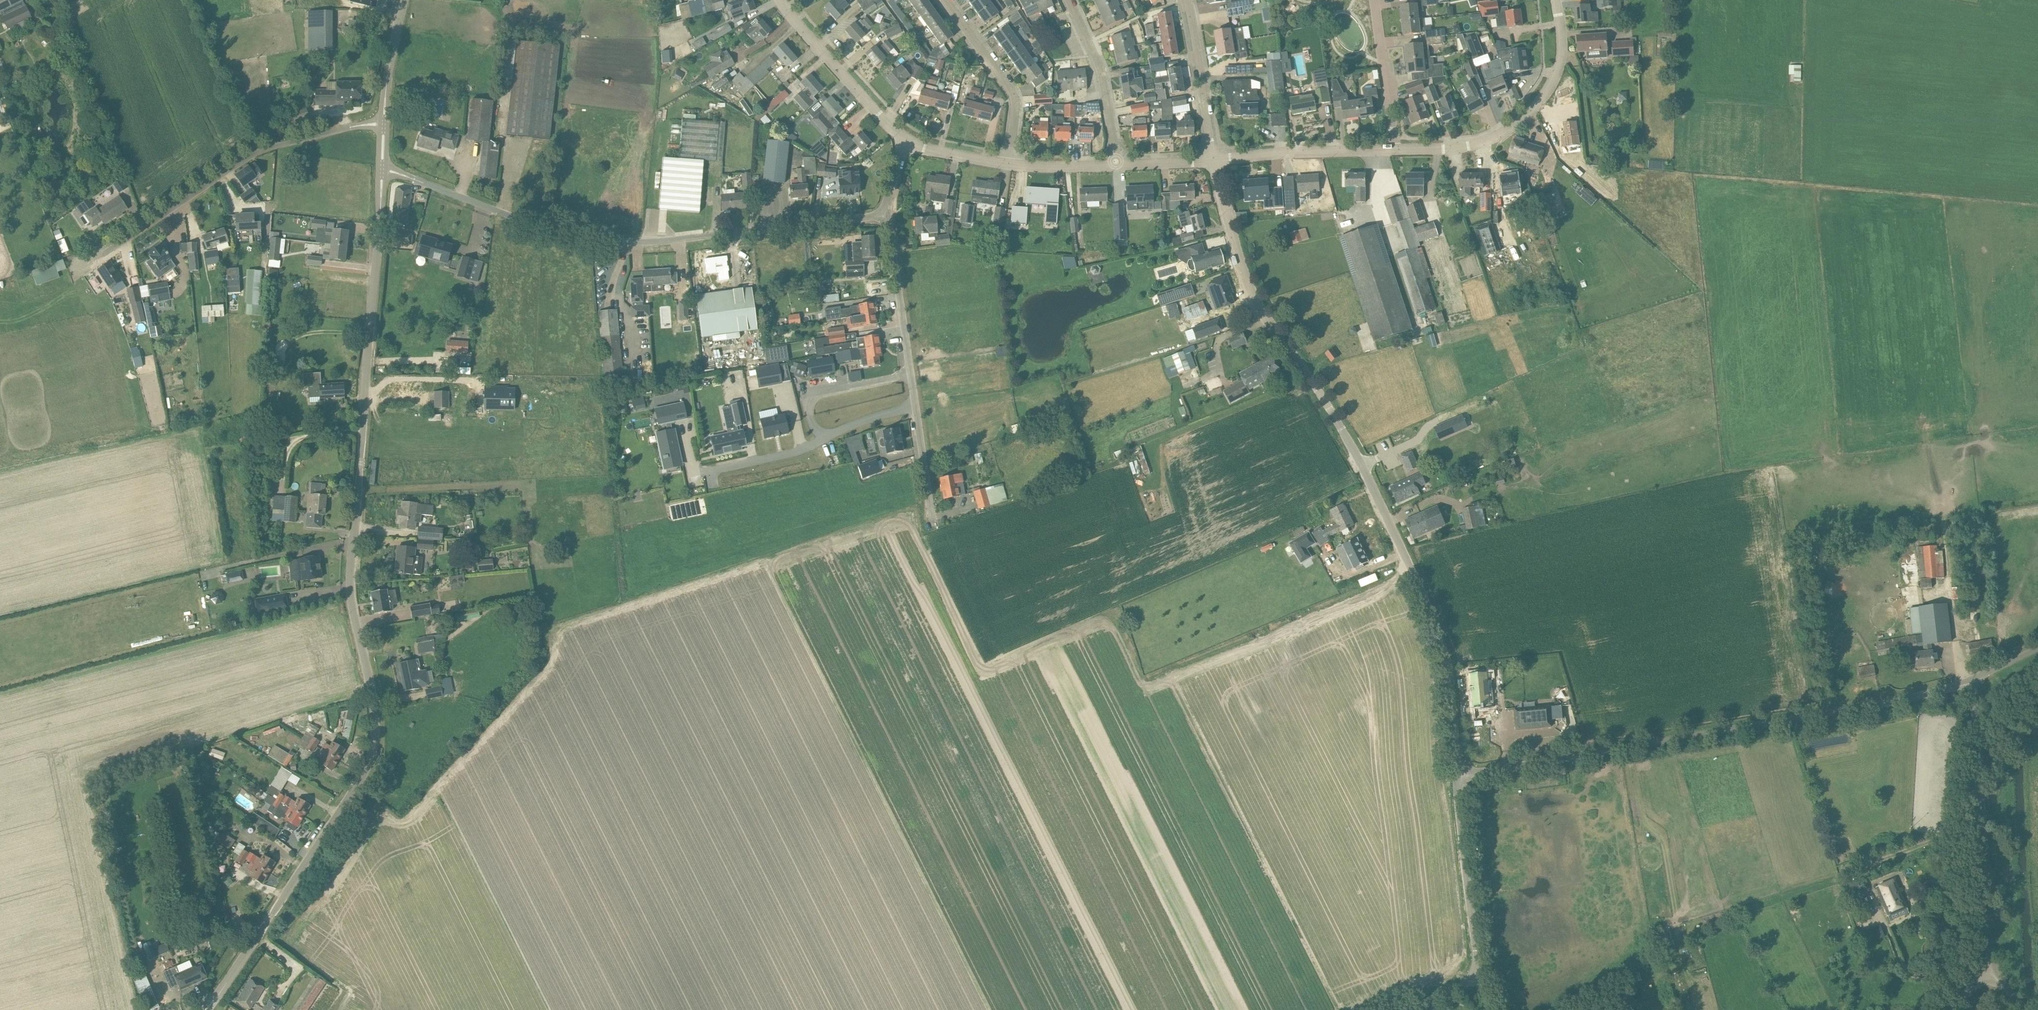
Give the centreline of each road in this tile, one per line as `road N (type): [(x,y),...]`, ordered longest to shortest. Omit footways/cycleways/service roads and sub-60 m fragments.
road 1 (unclassified): [(205,1009),(371,751),(372,698),(349,588),(381,168)]
road 2 (unclassified): [(1458,775),(1443,640),(1336,419),(1253,287),(1212,161)]
road 3 (residential): [(887,216),(610,242),(538,226),(381,168)]
road 4 (unclassified): [(1458,775),(1834,712),(1968,680)]
road 5 (residential): [(74,268),(248,147),(386,118)]
road 6 (unclassified): [(1998,972),(1968,680)]
road 7 (residential): [(926,506),(887,216)]
road 8 (residential): [(1395,150),(1489,141),(1527,113),(1558,67),(1555,0)]
road 9 (unclassified): [(1481,976),(1458,775)]
road 10 (residential): [(778,0),(903,140)]
road 11 (residential): [(1008,163),(1015,100),(944,0)]
road 12 (residential): [(1212,161),(1395,150)]
road 13 (residential): [(1116,164),(1100,74),(1068,0)]
road 14 (unclassified): [(1212,161),(1187,0)]
road 15 (residential): [(1395,150),(1372,0)]

